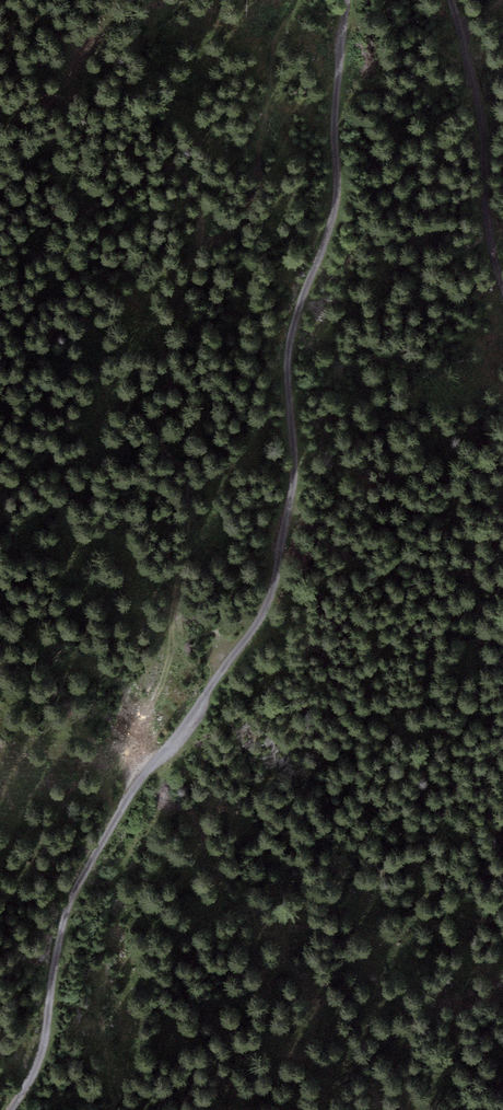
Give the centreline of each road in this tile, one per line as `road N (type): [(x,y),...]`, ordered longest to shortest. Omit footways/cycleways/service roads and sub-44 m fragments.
road 1 (track): [(344,0),(340,170),(297,337),(296,478),(282,540),(262,607),(202,711),(148,770),(71,902),(50,1025),(38,1064),(9,1109)]
road 2 (track): [(299,0),(273,40),(261,177),(251,203),(209,246),(201,242),(203,215),(189,183),(155,166),(128,196),(50,222),(0,261)]
road 3 (track): [(205,244),(157,334),(169,390),(160,445),(186,469),(192,488),(164,680),(137,746),(148,770)]
road 4 (track): [(502,299),(483,133),(451,0)]

